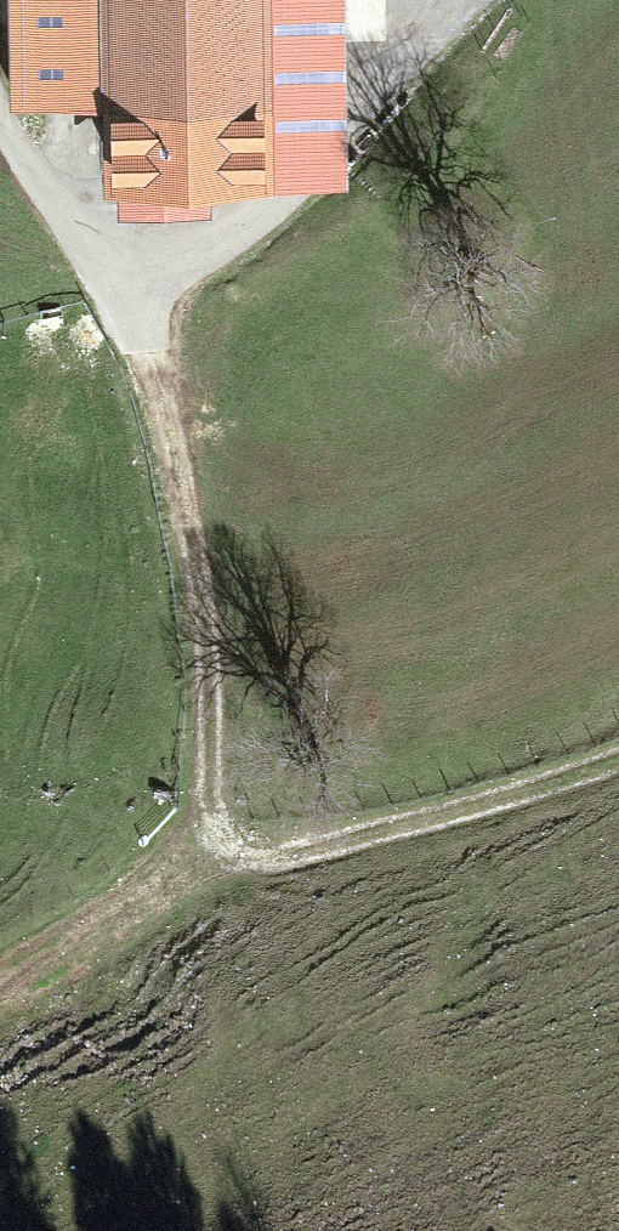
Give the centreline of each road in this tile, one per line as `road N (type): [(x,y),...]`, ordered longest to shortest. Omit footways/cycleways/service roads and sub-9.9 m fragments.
road 1 (track): [(141,294),(203,632),(214,835)]
road 2 (track): [(141,294),(337,173),(462,0)]
road 3 (track): [(214,835),(280,846),(371,831),(618,757)]
road 4 (track): [(0,975),(214,835)]
road 5 (unclassified): [(141,294),(75,229),(0,114)]

